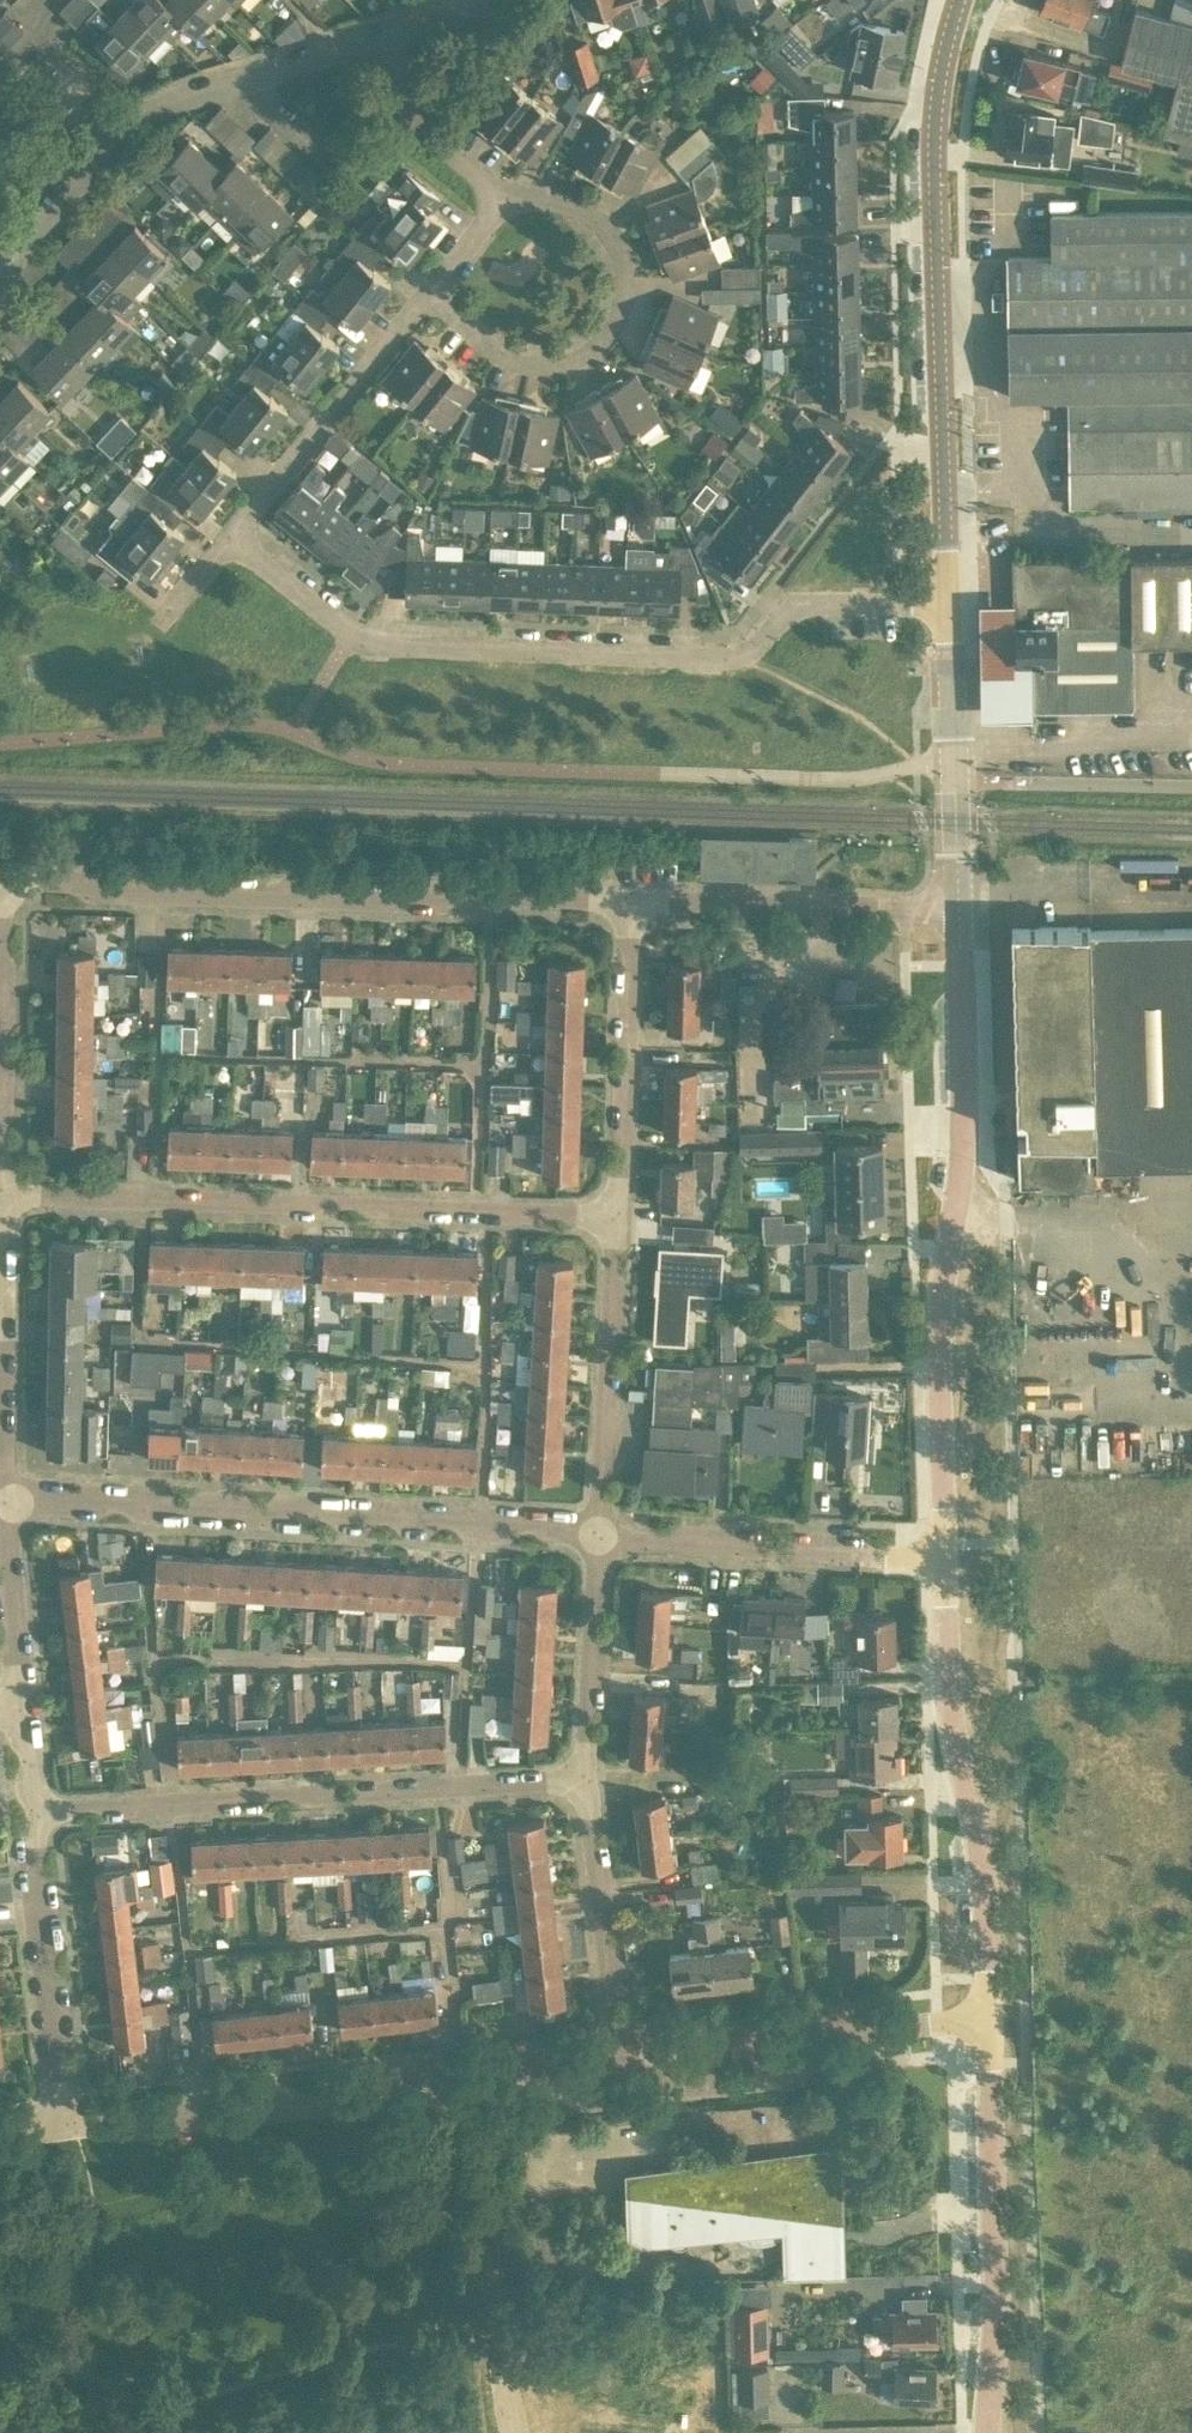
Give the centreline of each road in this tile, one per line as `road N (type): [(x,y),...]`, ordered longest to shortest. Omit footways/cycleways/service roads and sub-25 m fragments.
road 1 (residential): [(949,604),(801,607),(752,652),(721,659),(376,644),(331,620),(229,536)]
road 2 (tertiary): [(943,1547),(934,1340),(964,1134),(958,907)]
road 3 (residential): [(629,899),(461,893),(430,904),(126,895),(101,882),(0,878)]
road 4 (residential): [(617,1215),(0,1193)]
road 5 (tertiary): [(949,604),(935,176),(941,71),(959,0)]
road 6 (residential): [(600,1533),(0,1493)]
road 7 (residential): [(66,2130),(362,2103),(382,2092),(616,2062)]
road 8 (residential): [(34,1813),(585,1780)]
road 9 (tertiary): [(987,2019),(978,1848),(950,1735),(943,1547)]
road 10 (residential): [(500,196),(575,208),(614,242),(625,293),(608,334),(576,360),(535,366),(504,357),(428,294)]
road 11 (residential): [(11,242),(148,114),(384,37)]
road 12 (tertiary): [(988,2432),(997,2310),(987,2019)]
road 13 (residential): [(616,2062),(987,2019)]
road 14 (residential): [(943,1547),(869,1556),(600,1533)]
road 15 (residential): [(958,907),(629,899)]
road 16 (residential): [(66,2130),(34,1813)]
road 17 (residential): [(600,1533),(617,1215)]
road 18 (residential): [(617,1215),(629,899)]
road 19 (residential): [(229,536),(428,294)]
road 20 (tertiary): [(958,907),(949,604)]
road 21 (residential): [(616,2062),(585,1780)]
road 22 (residential): [(585,1780),(600,1533)]
road 23 (residential): [(384,37),(420,128),(500,196)]
road 24 (residential): [(19,1710),(0,1515)]
road 25 (residential): [(428,294),(500,196)]

